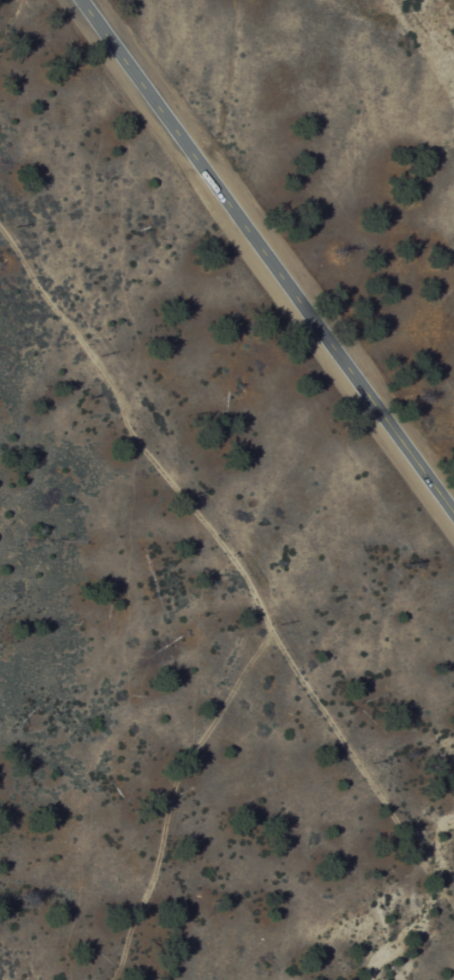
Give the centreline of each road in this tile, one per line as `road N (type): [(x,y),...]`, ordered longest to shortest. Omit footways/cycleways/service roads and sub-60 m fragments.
road 1 (primary): [(453,512),(82,0)]
road 2 (track): [(269,624),(211,531),(140,448),(119,401),(0,227)]
road 3 (track): [(113,979),(149,894),(185,759),(269,624)]
road 4 (track): [(453,906),(269,624)]

